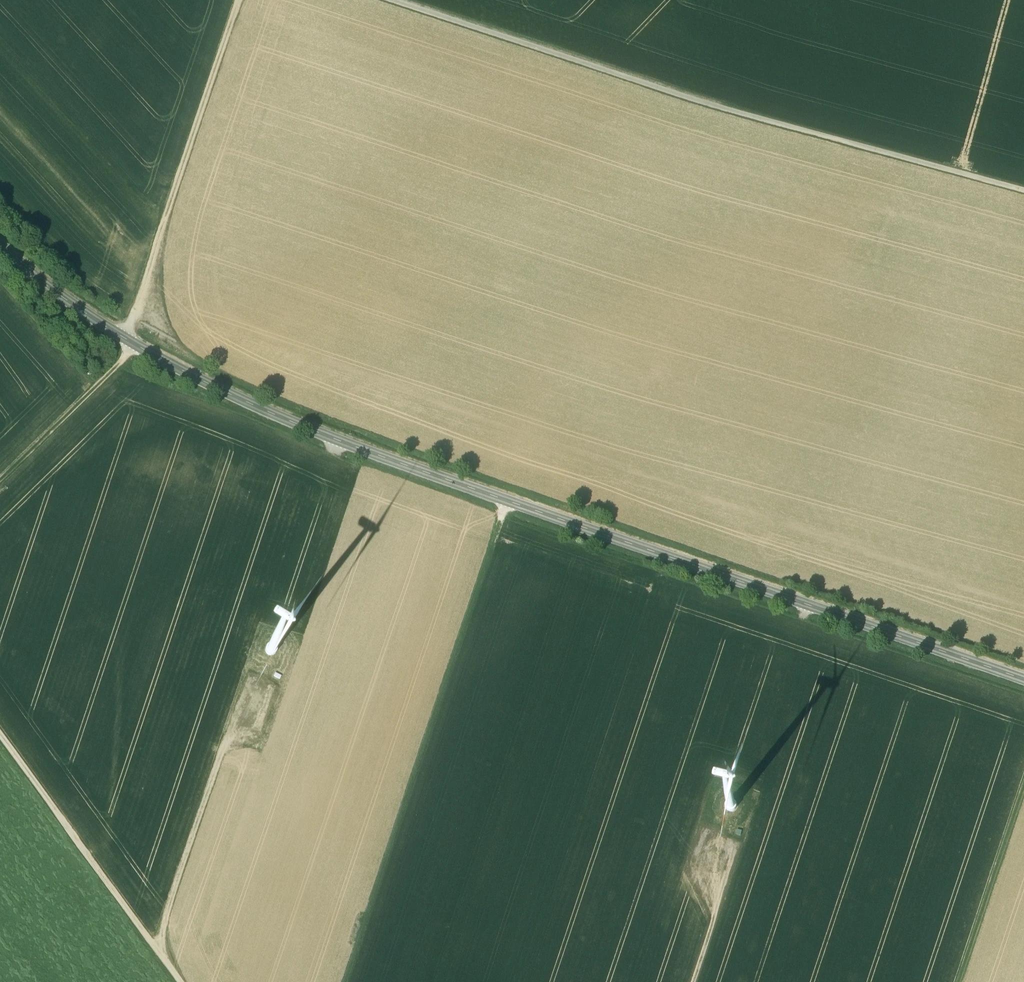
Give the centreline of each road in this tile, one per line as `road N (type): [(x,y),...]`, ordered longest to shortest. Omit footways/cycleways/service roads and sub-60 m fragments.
road 1 (tertiary): [(0,247),(125,337),(290,420),(1023,679)]
road 2 (track): [(392,0),(681,95),(1023,190)]
road 3 (track): [(345,981),(508,500)]
road 4 (track): [(240,0),(125,337)]
road 5 (track): [(1023,784),(959,981)]
road 6 (track): [(0,480),(135,343)]
road 7 (track): [(693,981),(739,838)]

